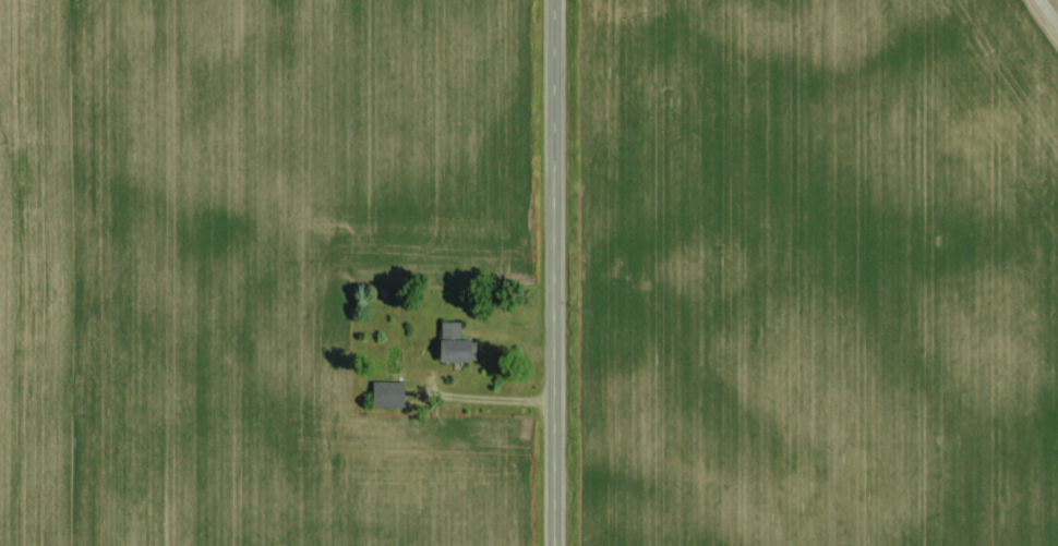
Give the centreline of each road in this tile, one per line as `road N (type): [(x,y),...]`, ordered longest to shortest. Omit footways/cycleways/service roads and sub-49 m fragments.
road 1 (tertiary): [(558,0),(558,545)]

